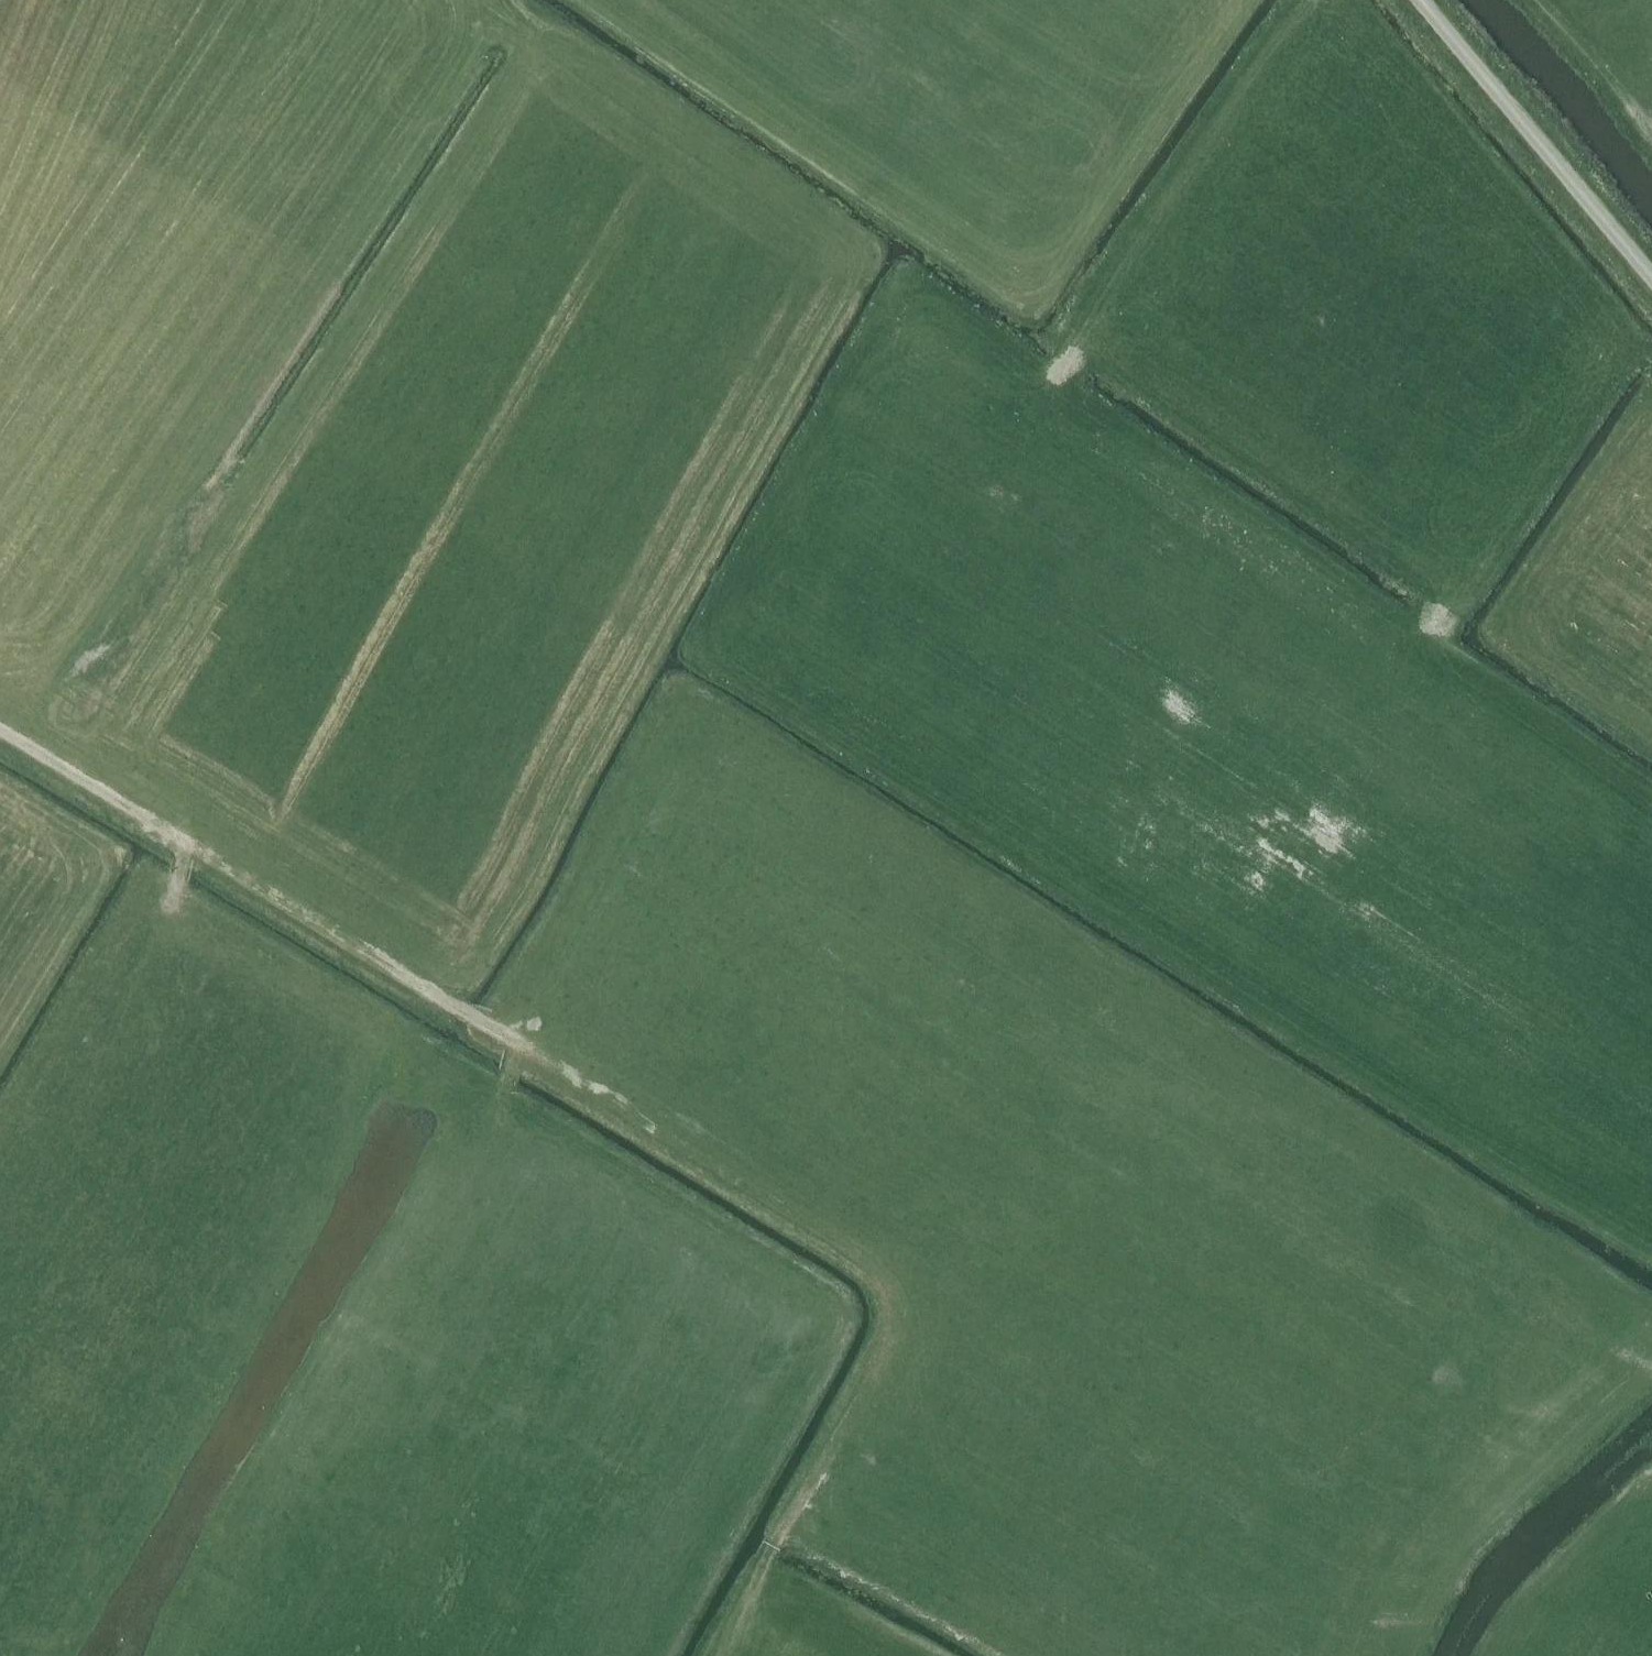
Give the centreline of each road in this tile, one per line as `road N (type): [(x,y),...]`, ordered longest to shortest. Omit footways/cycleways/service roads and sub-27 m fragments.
road 1 (unclassified): [(1651,279),(1420,0)]
road 2 (unclassified): [(191,859),(0,748)]

